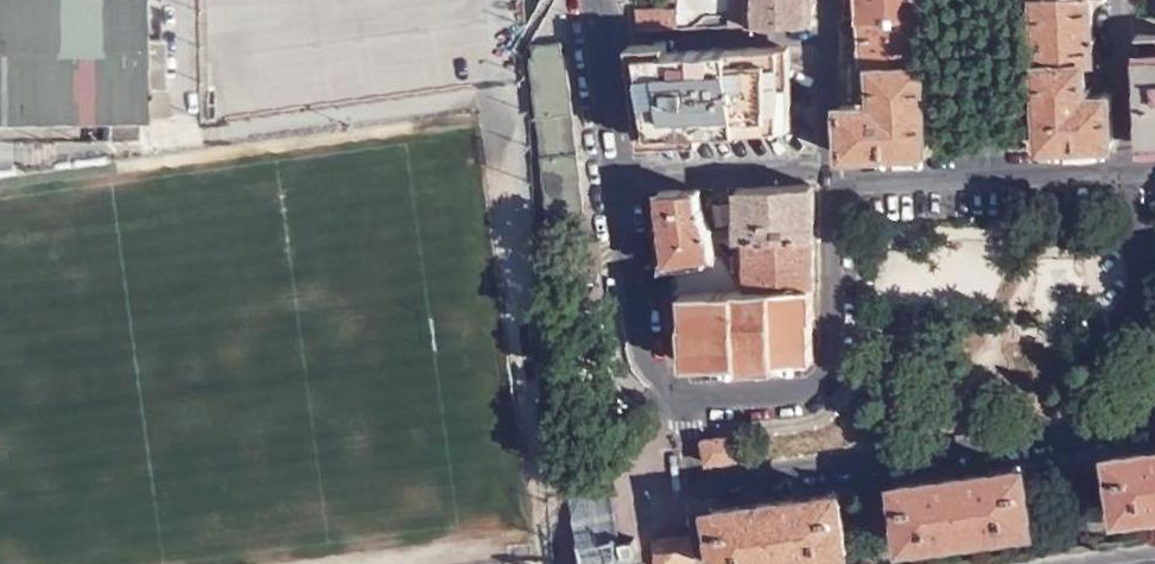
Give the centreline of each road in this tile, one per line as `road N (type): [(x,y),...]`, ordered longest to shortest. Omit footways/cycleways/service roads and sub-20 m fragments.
road 1 (residential): [(681,400),(693,475),(707,486),(1154,428)]
road 2 (residential): [(681,400),(708,410),(779,407),(807,404),(829,387),(822,177)]
road 3 (residential): [(621,180),(650,375),(681,400)]
road 4 (residential): [(601,40),(824,34)]
road 5 (residential): [(822,177),(621,180)]
road 6 (residential): [(1154,342),(1124,164)]
road 7 (residential): [(978,0),(980,170)]
road 8 (residential): [(1124,164),(1119,0)]
road 9 (residential): [(822,177),(980,170)]
road 10 (residential): [(980,170),(1124,164)]
road 11 (residential): [(822,177),(824,34)]
road 12 (residential): [(621,180),(601,40)]

